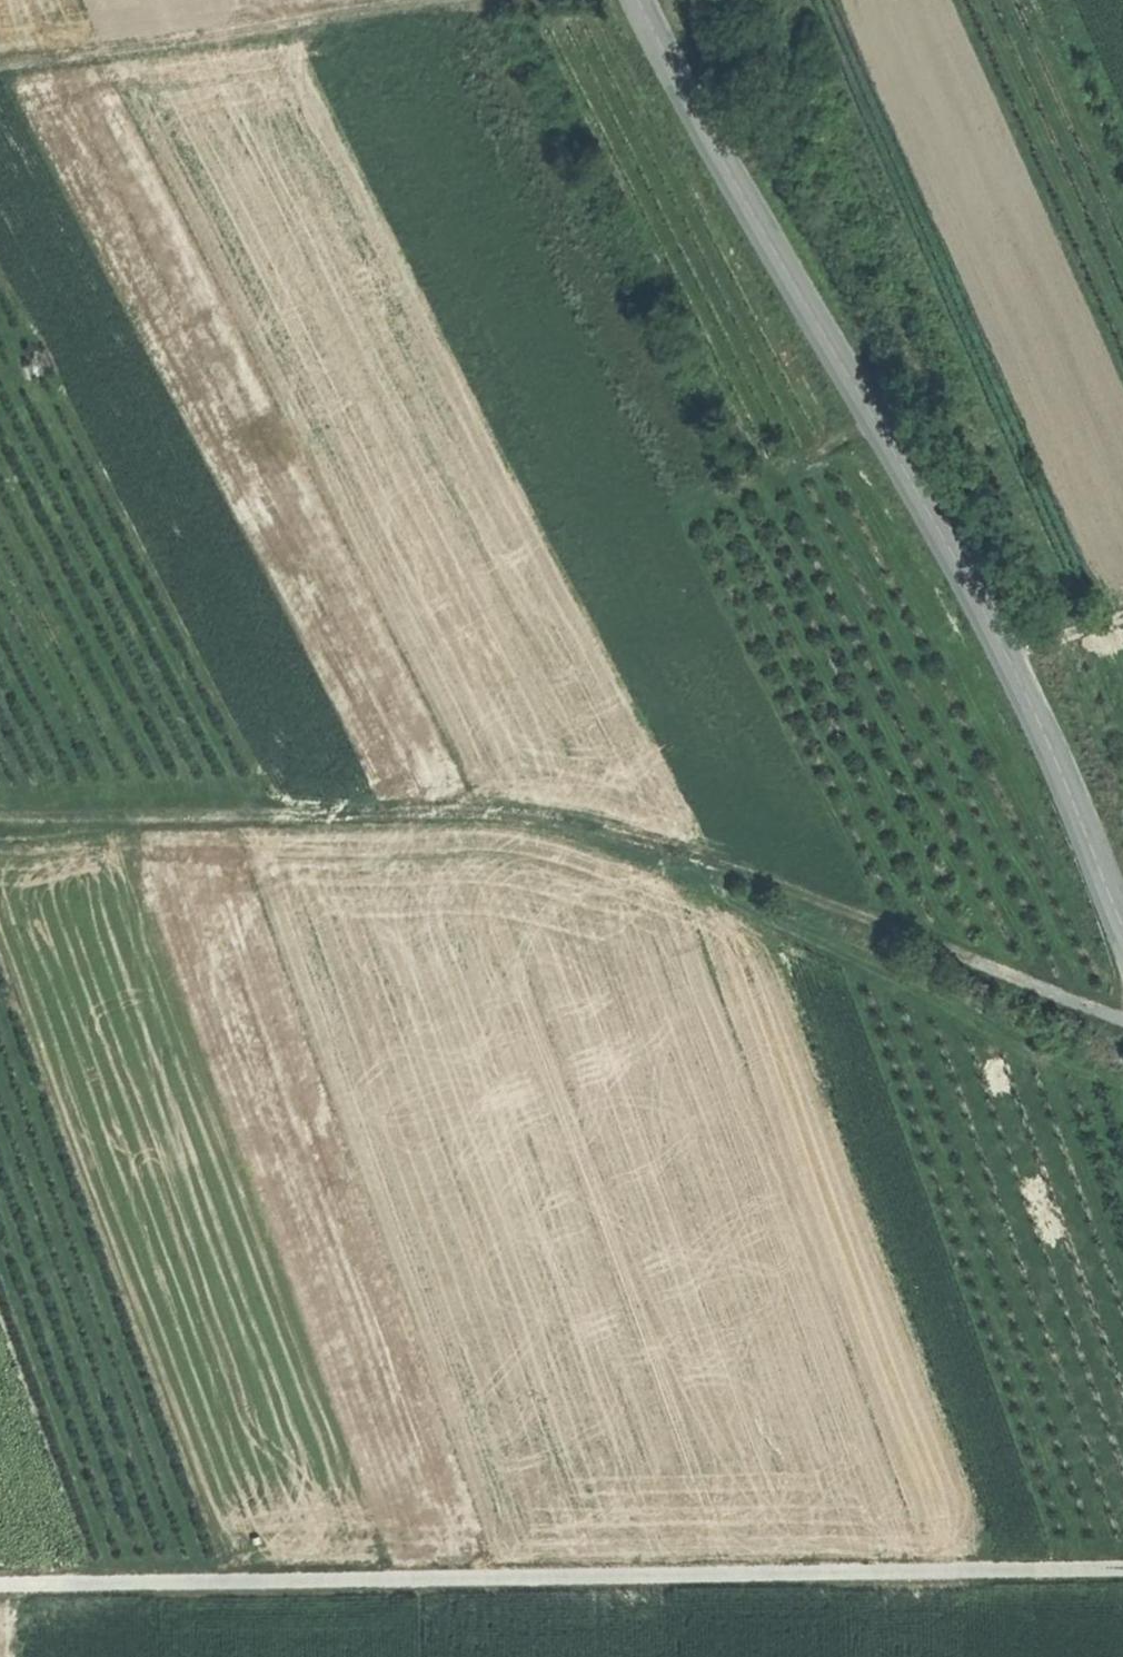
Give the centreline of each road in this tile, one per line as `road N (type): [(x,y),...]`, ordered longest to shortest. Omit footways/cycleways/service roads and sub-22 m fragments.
road 1 (track): [(1122,1019),(858,909),(573,805),(467,793),(44,814),(0,807)]
road 2 (track): [(0,1587),(1122,1569)]
road 3 (tertiary): [(1122,929),(1012,656),(643,0)]
road 4 (track): [(458,0),(0,67)]

